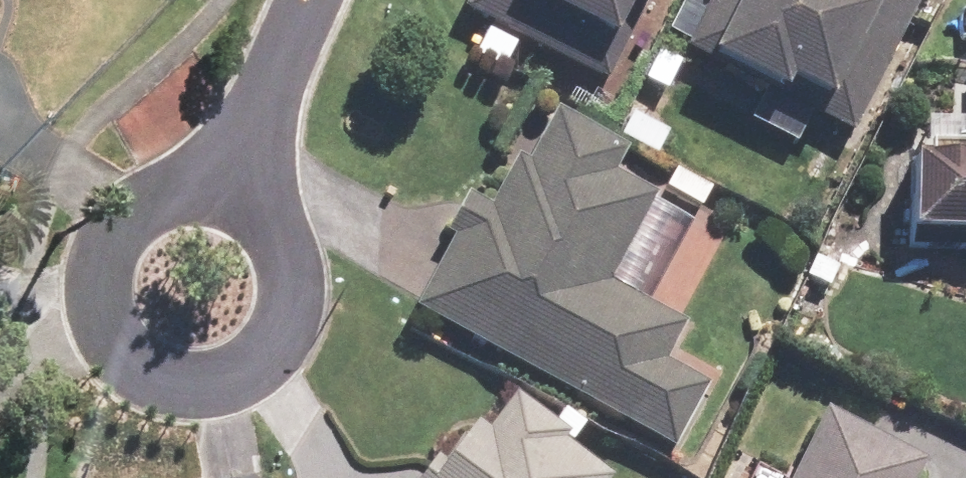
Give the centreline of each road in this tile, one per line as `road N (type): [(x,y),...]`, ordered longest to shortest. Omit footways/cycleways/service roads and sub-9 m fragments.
road 1 (residential): [(252,132),(280,280),(274,326),(240,370),(162,389),(103,352),(84,284),(121,218),(197,172)]
road 2 (residential): [(316,0),(252,132)]

